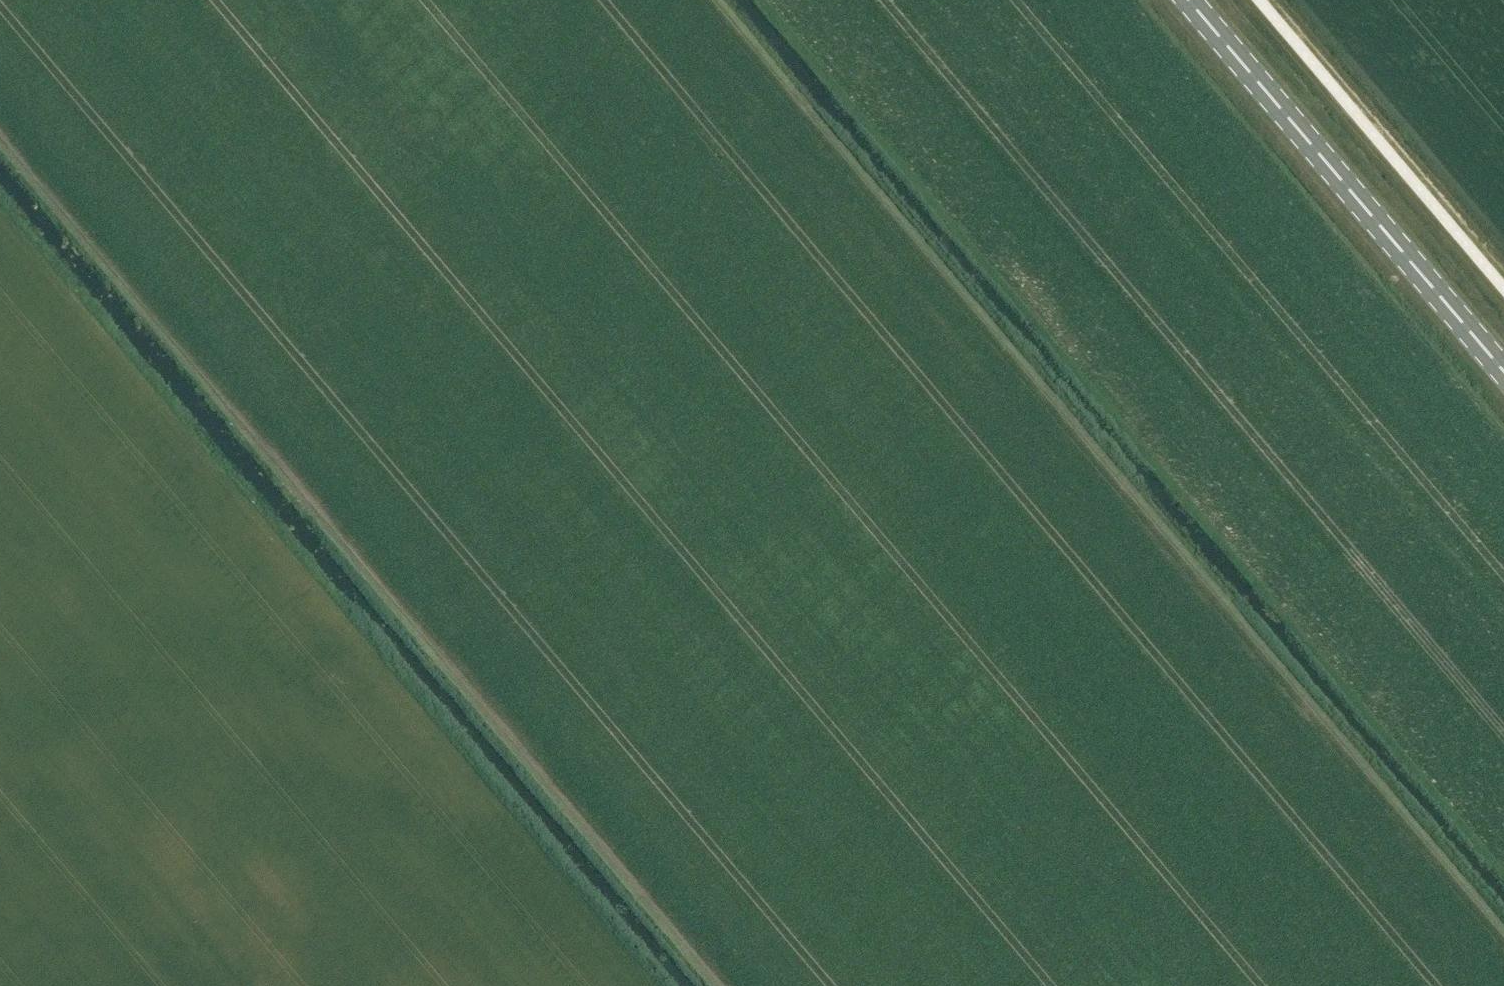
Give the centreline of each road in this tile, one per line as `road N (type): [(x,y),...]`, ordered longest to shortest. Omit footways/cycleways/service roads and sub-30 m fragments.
road 1 (primary): [(1503,372),(1188,0)]

